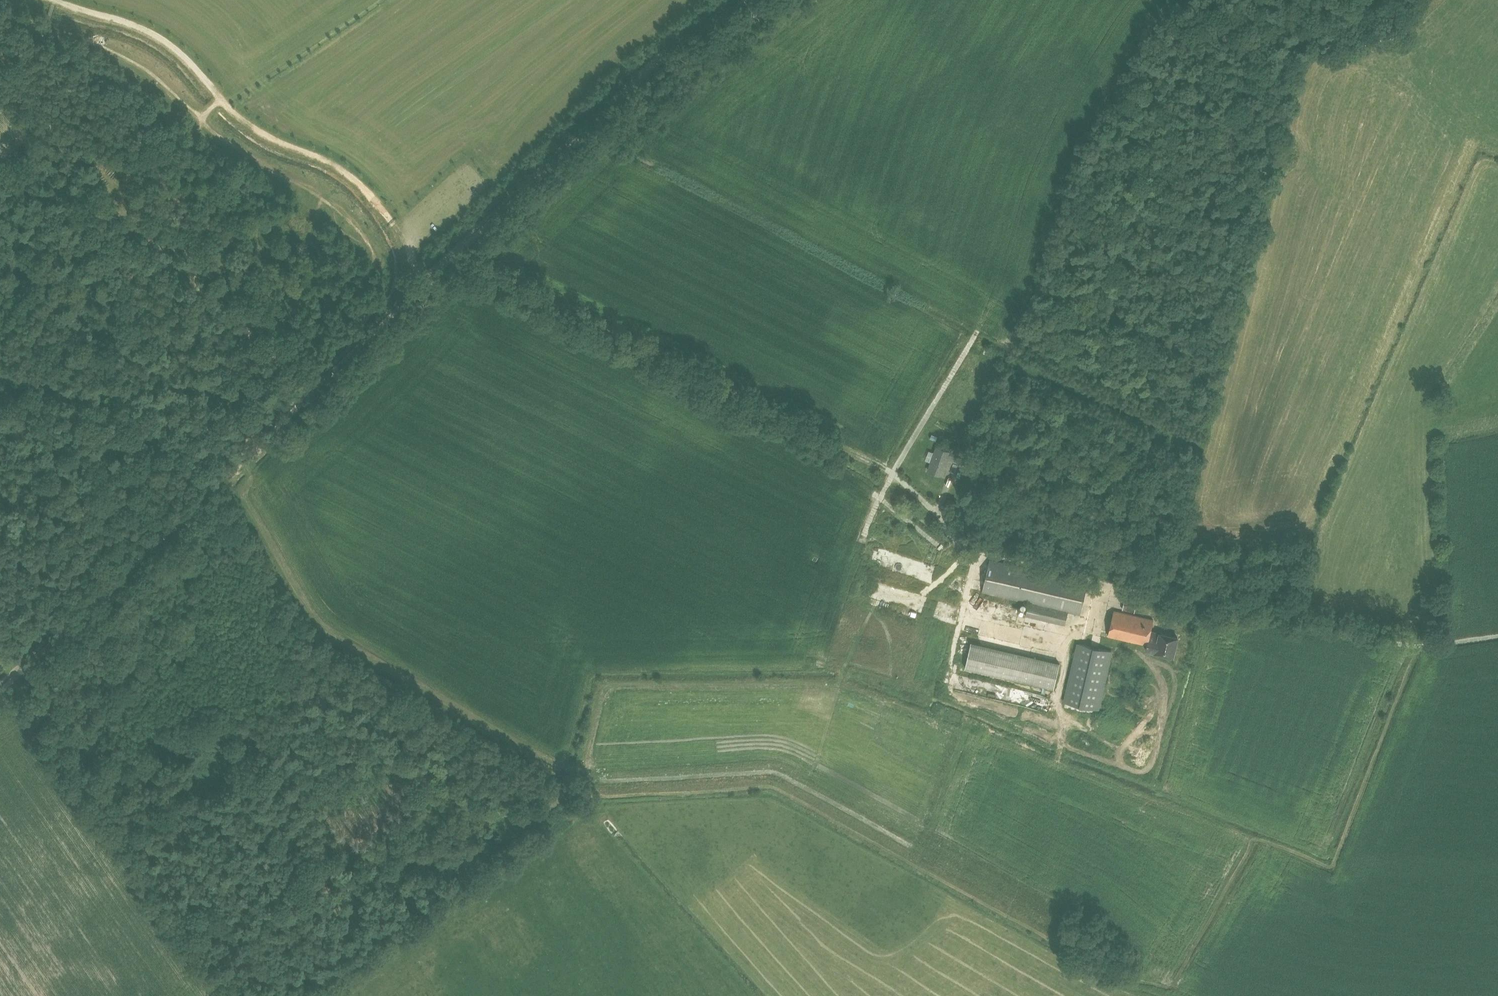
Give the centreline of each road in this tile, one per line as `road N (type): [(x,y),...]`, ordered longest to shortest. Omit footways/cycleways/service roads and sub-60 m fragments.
road 1 (track): [(748,0),(645,77),(0,692)]
road 2 (track): [(894,475),(453,255)]
road 3 (track): [(894,475),(980,327)]

